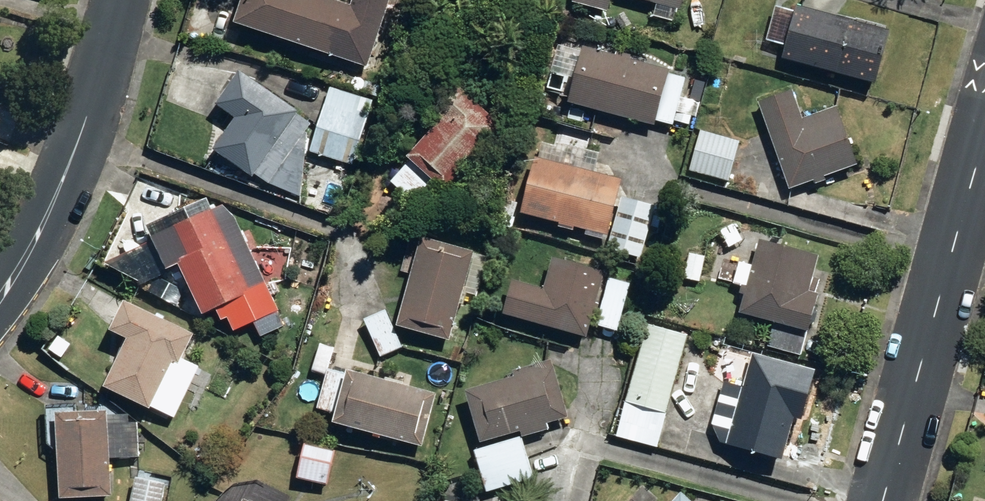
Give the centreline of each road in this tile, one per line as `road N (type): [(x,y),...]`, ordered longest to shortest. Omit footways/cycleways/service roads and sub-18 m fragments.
road 1 (residential): [(884,500),(984,126)]
road 2 (residential): [(0,297),(31,255),(56,198),(93,108),(122,0)]

